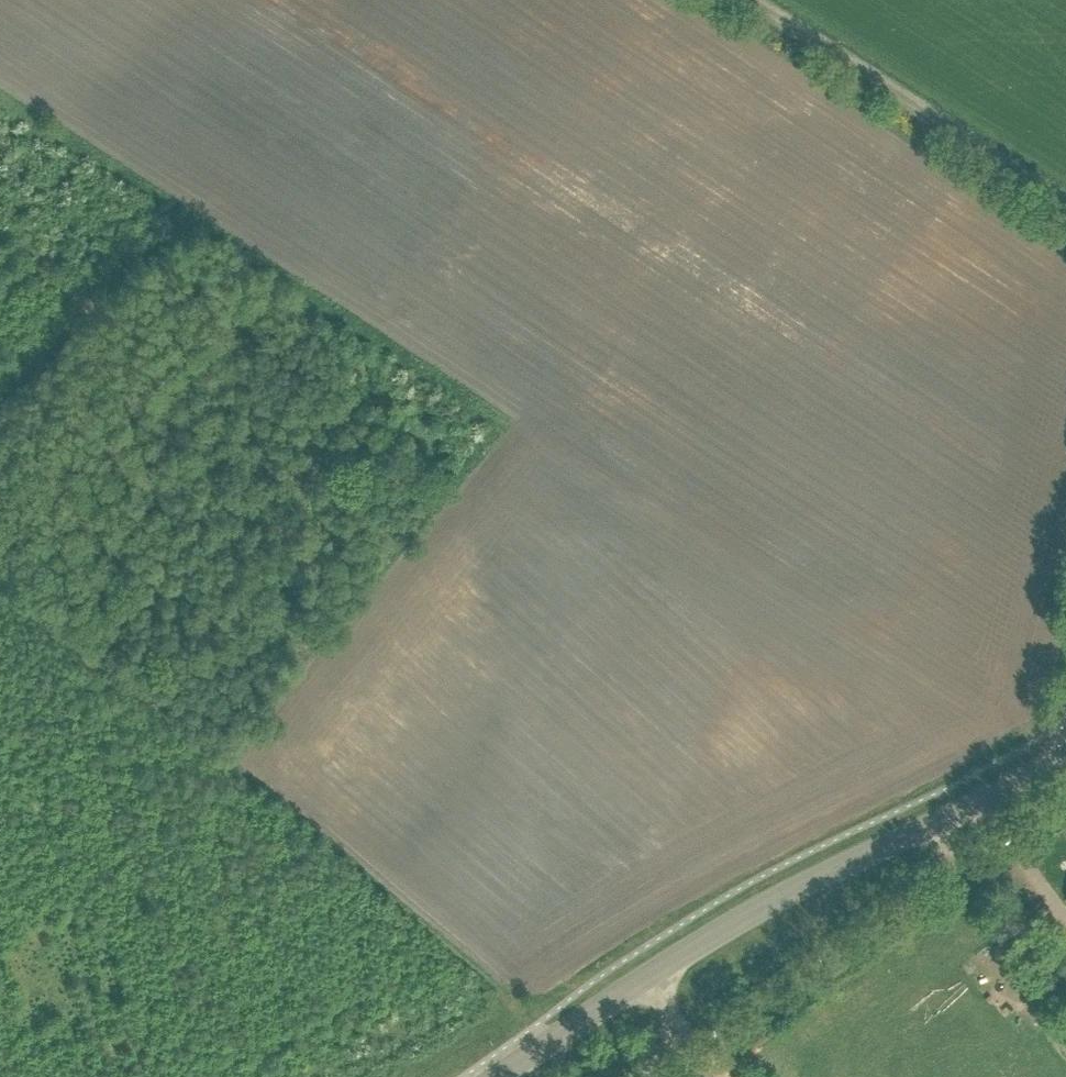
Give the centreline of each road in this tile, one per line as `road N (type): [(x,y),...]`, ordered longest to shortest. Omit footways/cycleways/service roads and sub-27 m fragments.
road 1 (tertiary): [(499,1076),(738,920),(1065,757)]
road 2 (track): [(1065,201),(753,0)]
road 3 (track): [(723,1076),(649,974)]

